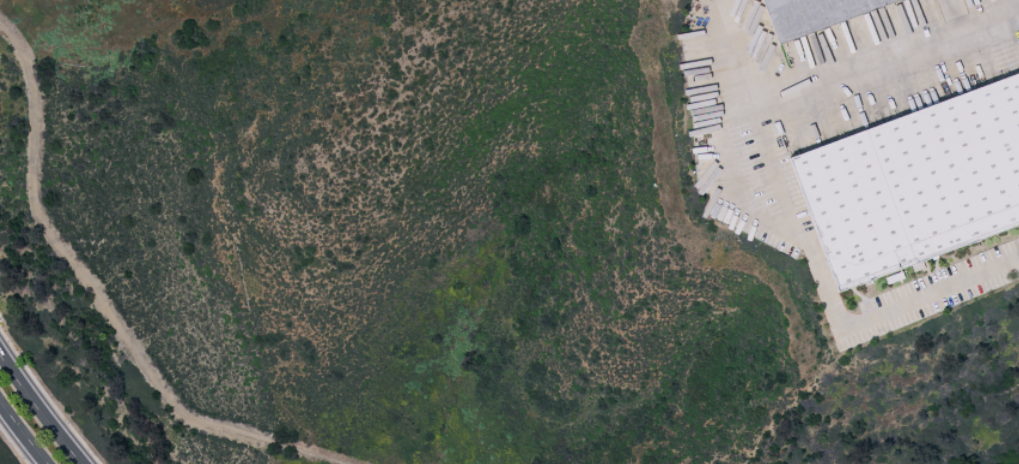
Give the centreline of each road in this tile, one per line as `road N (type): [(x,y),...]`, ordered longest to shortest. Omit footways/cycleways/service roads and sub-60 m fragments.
road 1 (track): [(0,29),(30,77),(40,220),(180,415),(338,463)]
road 2 (primary): [(85,463),(0,356)]

